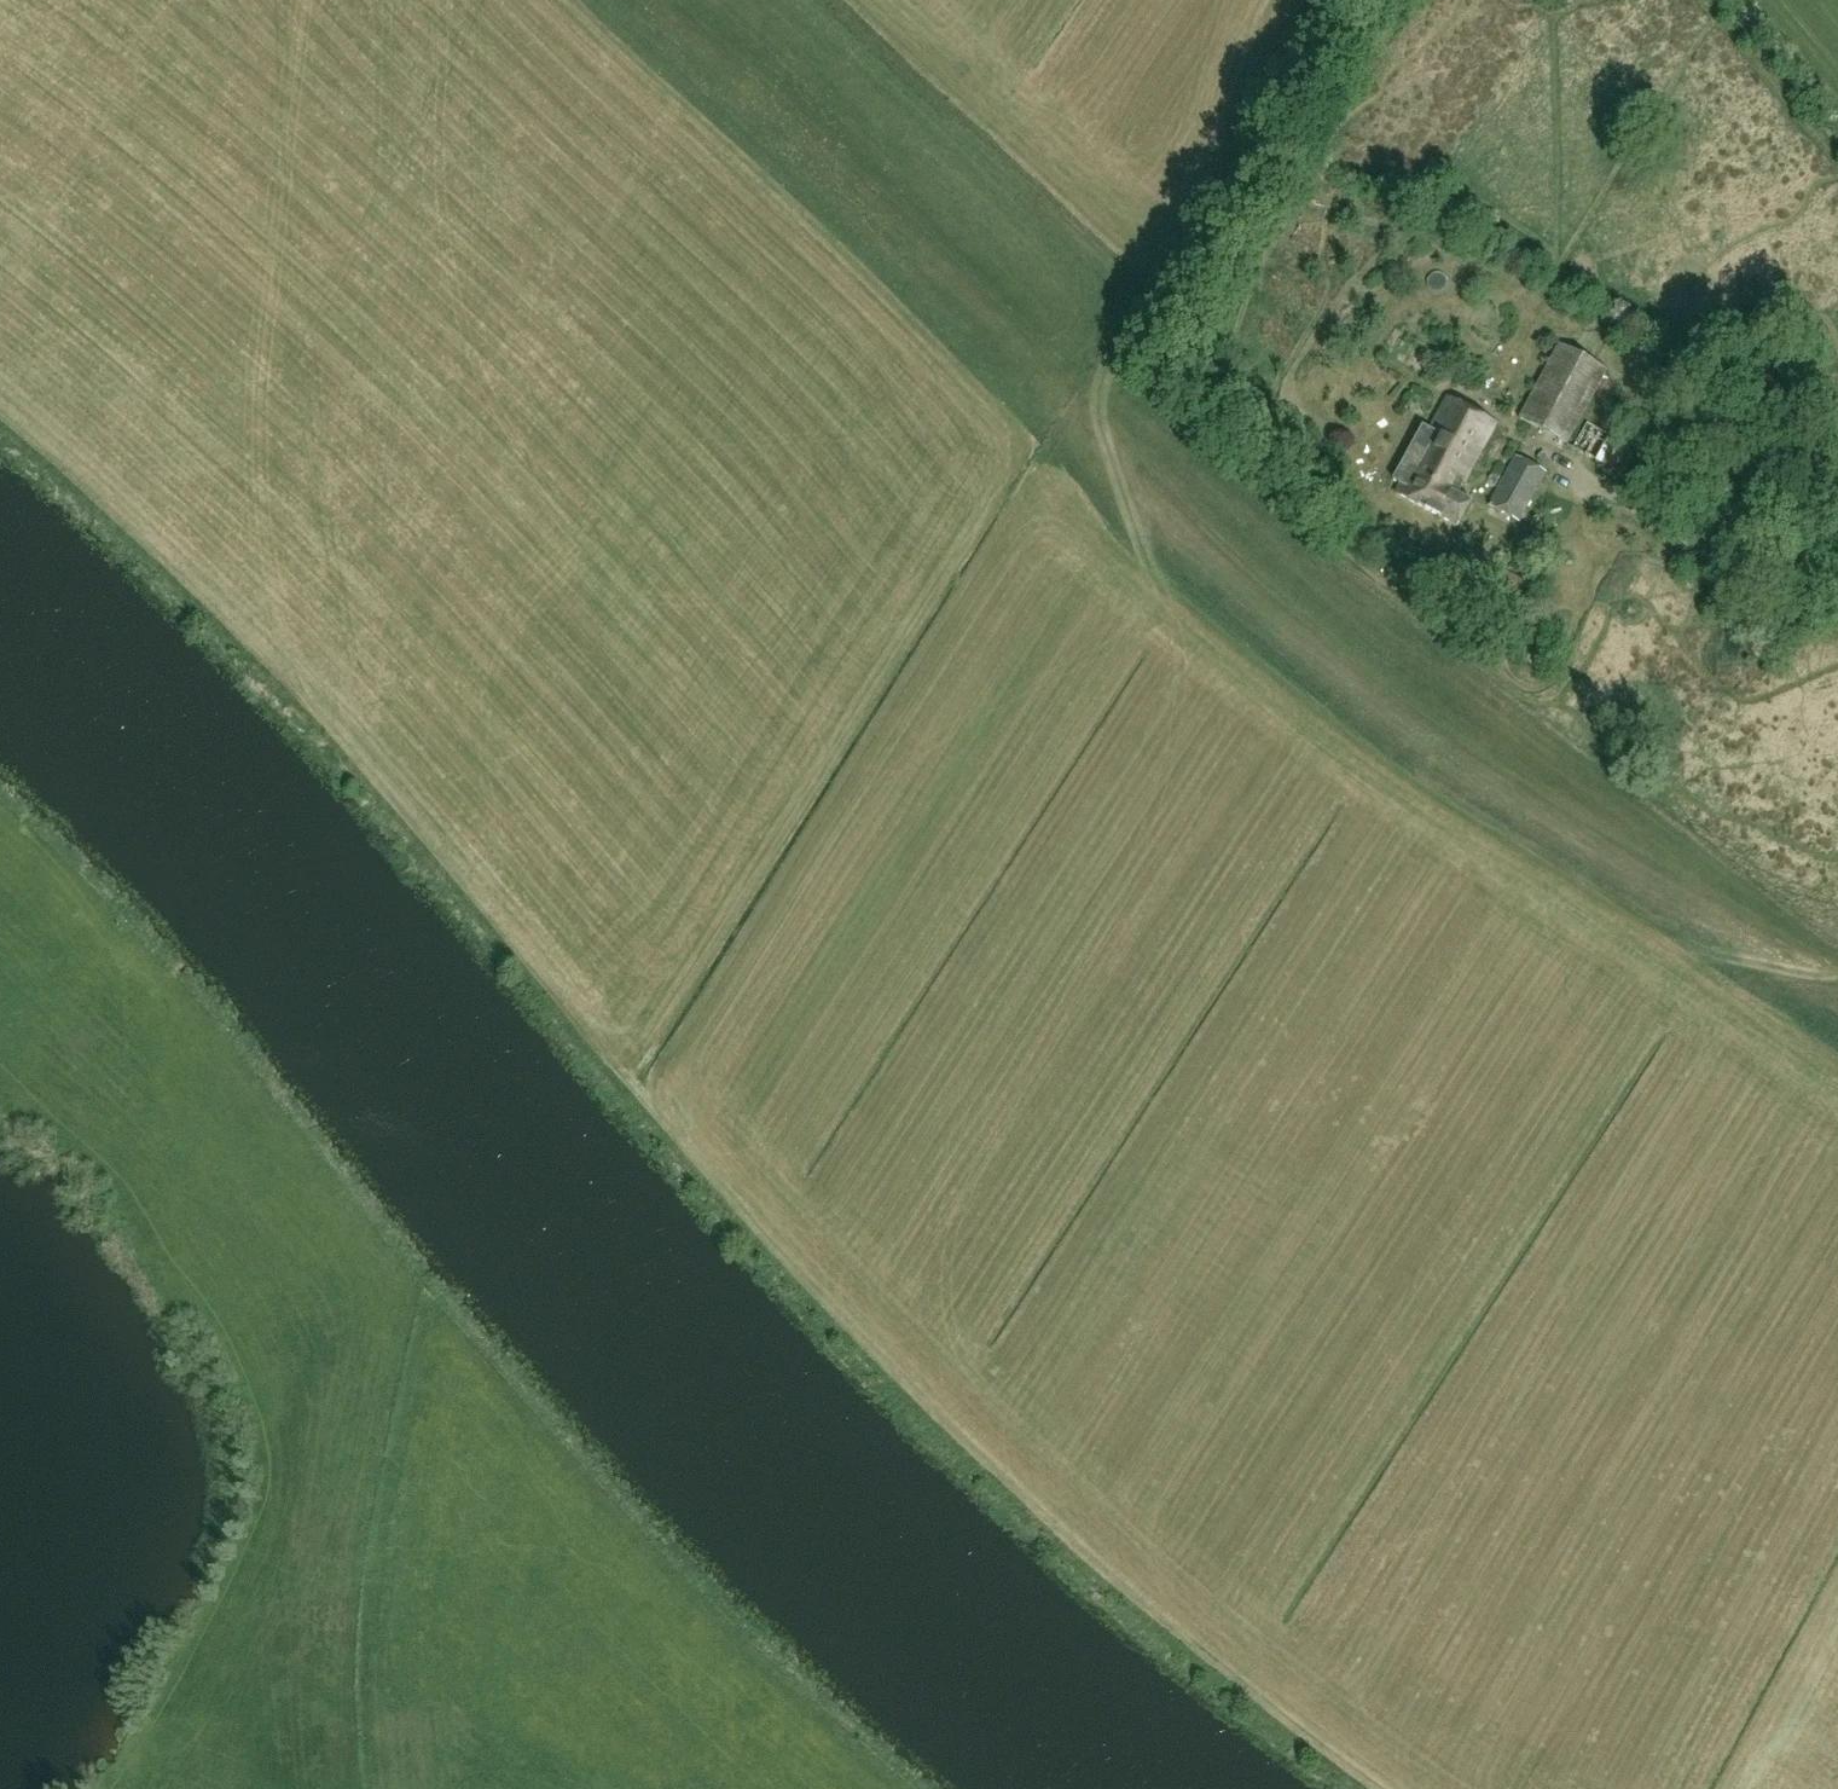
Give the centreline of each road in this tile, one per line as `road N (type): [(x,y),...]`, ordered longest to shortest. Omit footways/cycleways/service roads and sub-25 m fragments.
road 1 (unclassified): [(1592,482),(1739,568),(1784,582),(1837,584)]

